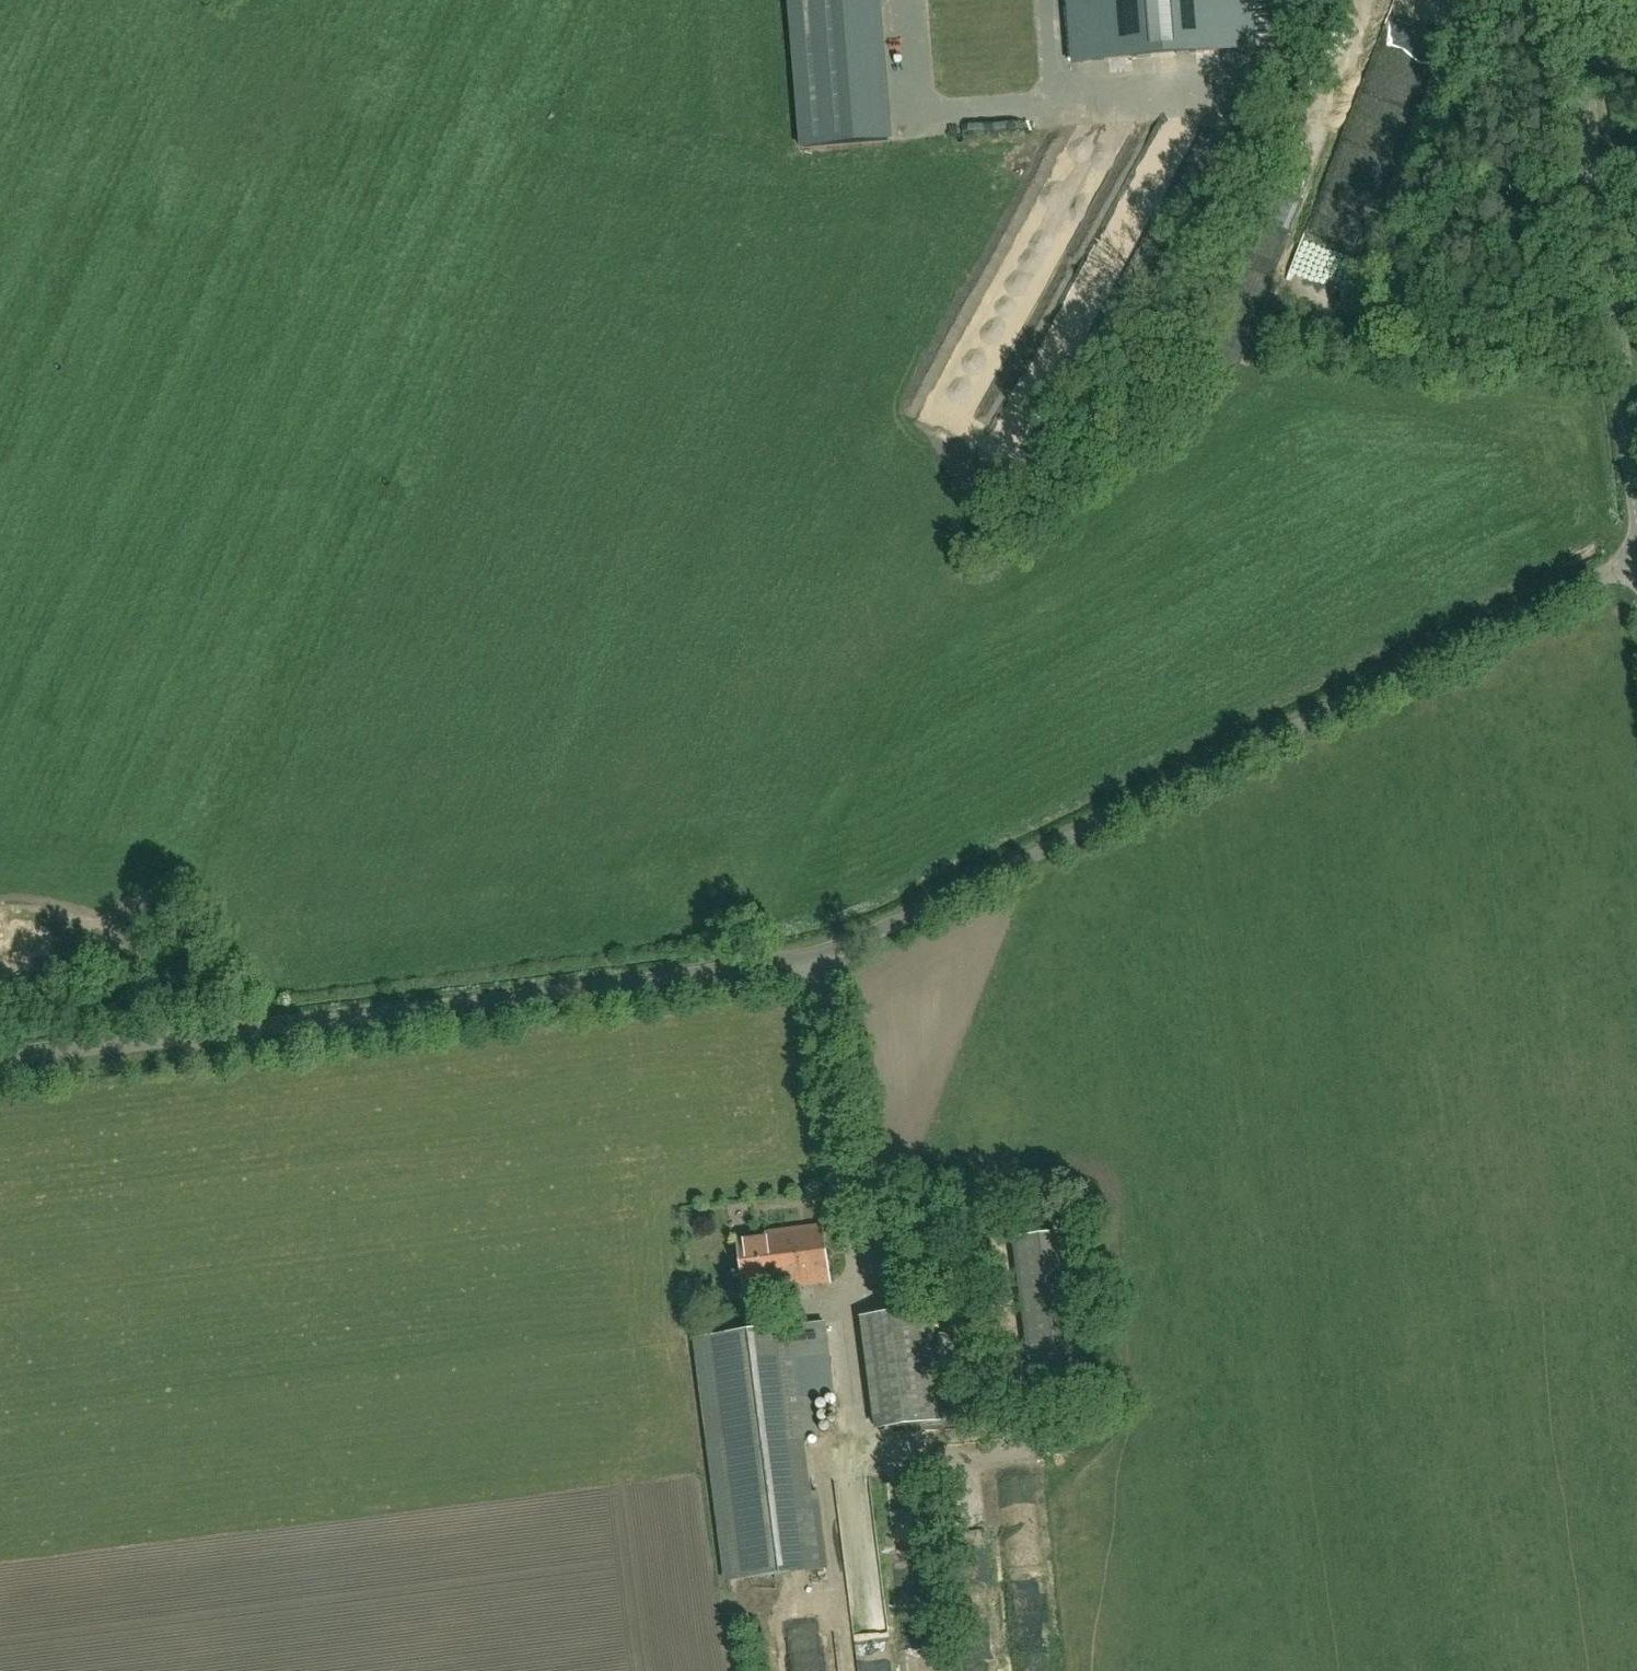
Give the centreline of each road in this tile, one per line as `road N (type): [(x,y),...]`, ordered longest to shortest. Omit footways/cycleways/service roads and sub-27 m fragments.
road 1 (unclassified): [(0,1059),(823,954),(1268,742),(1636,554)]
road 2 (tertiary): [(1636,487),(1571,0)]

